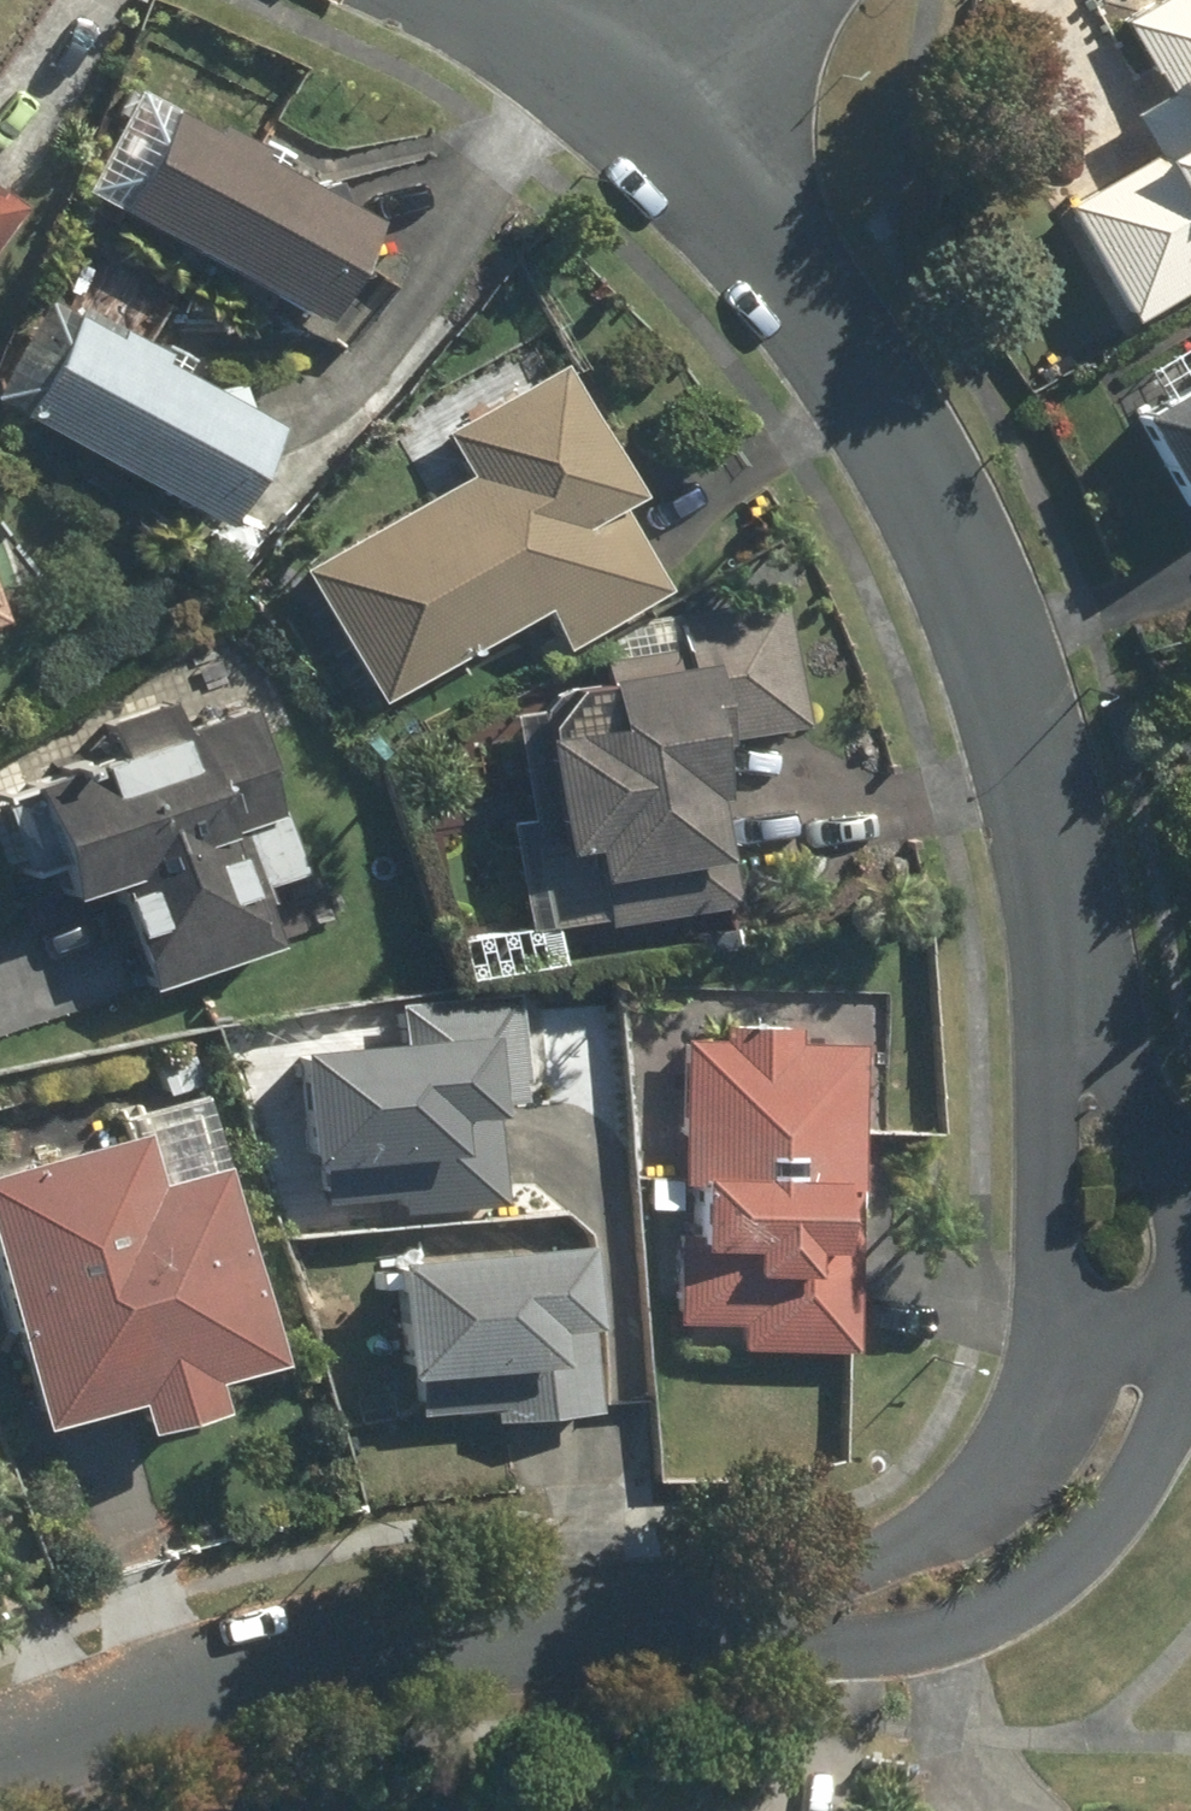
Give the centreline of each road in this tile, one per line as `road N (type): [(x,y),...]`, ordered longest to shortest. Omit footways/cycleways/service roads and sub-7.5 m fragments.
road 1 (residential): [(596,80),(692,163),(769,251),(932,496),(1016,715),(1066,969)]
road 2 (residential): [(1189,1364),(1147,1469),(1105,1523),(1054,1574),(943,1634),(607,1671),(440,1644)]
road 3 (residential): [(440,1644),(607,1599),(705,1592),(889,1553),(956,1522),(1002,1481),(1031,1435),(1050,1379)]
road 4 (residential): [(440,1644),(336,1657),(145,1700),(0,1756)]
road 5 (residential): [(1065,1270),(1066,969)]
road 6 (residential): [(1066,969),(1142,1106),(1190,1225)]
road 7 (residential): [(736,0),(596,80)]
road 8 (residential): [(474,0),(596,80)]

